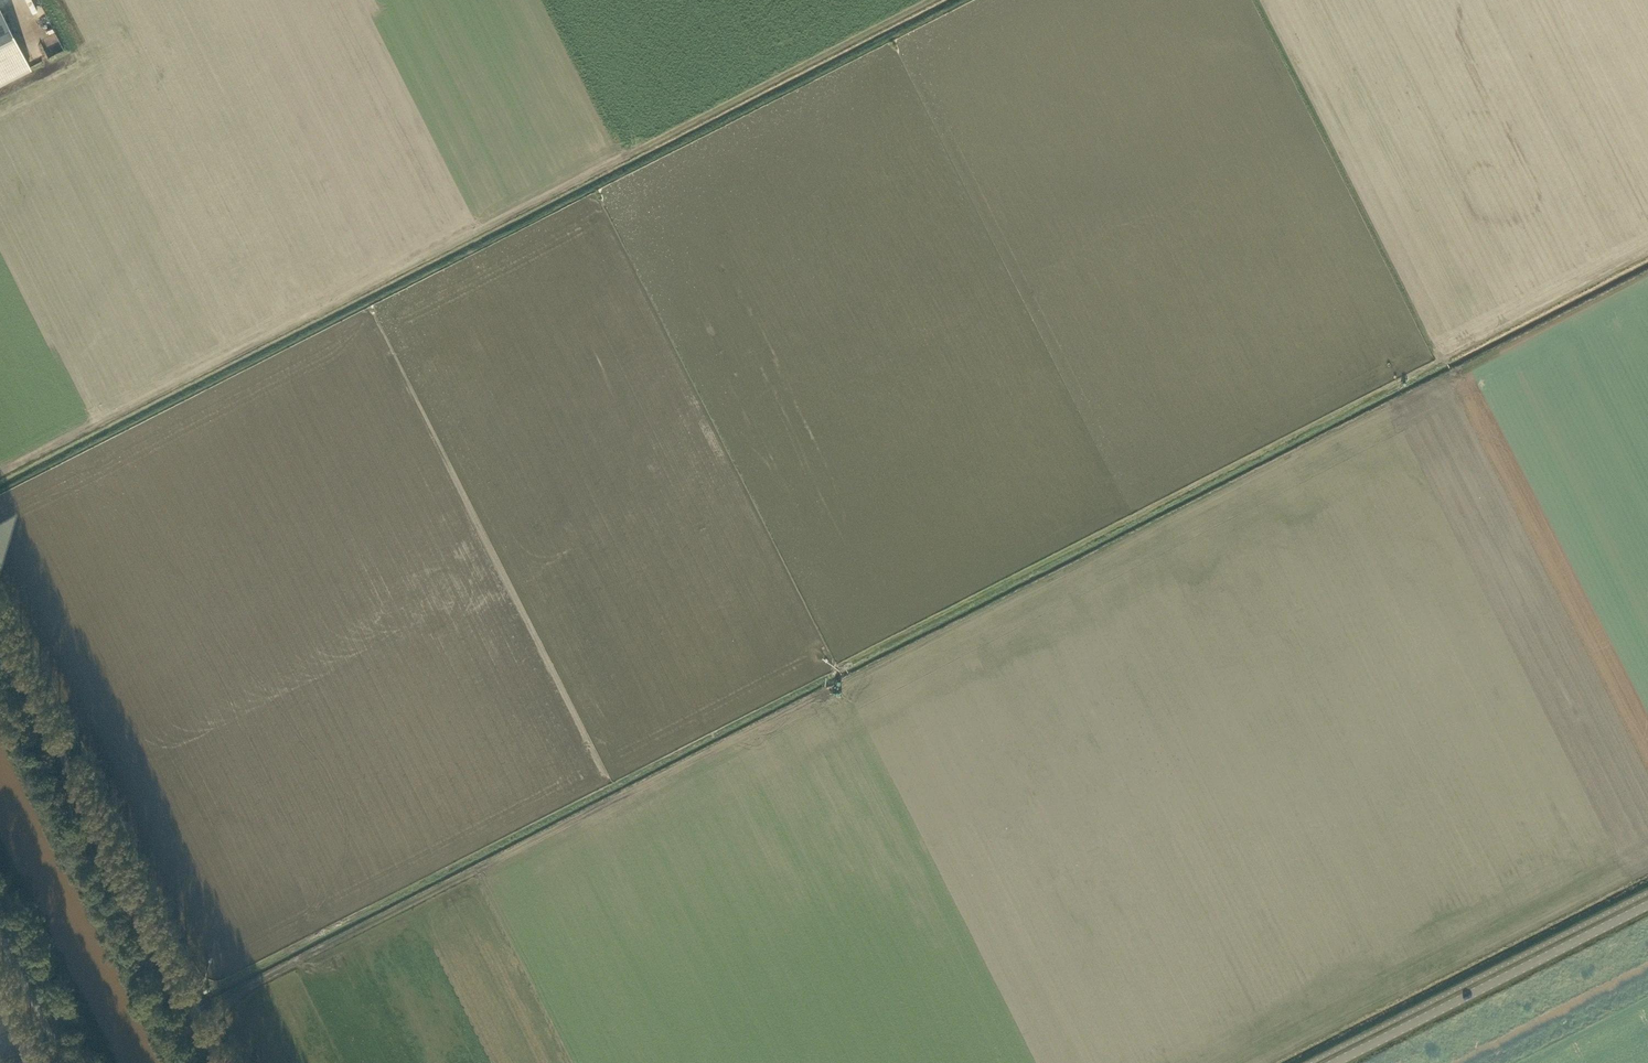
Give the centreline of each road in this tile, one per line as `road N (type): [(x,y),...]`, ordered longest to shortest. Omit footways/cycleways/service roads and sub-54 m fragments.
road 1 (unclassified): [(217,1062),(0,633)]
road 2 (unclassified): [(1334,1062),(1647,904)]
road 3 (unclassified): [(64,1062),(0,937)]

